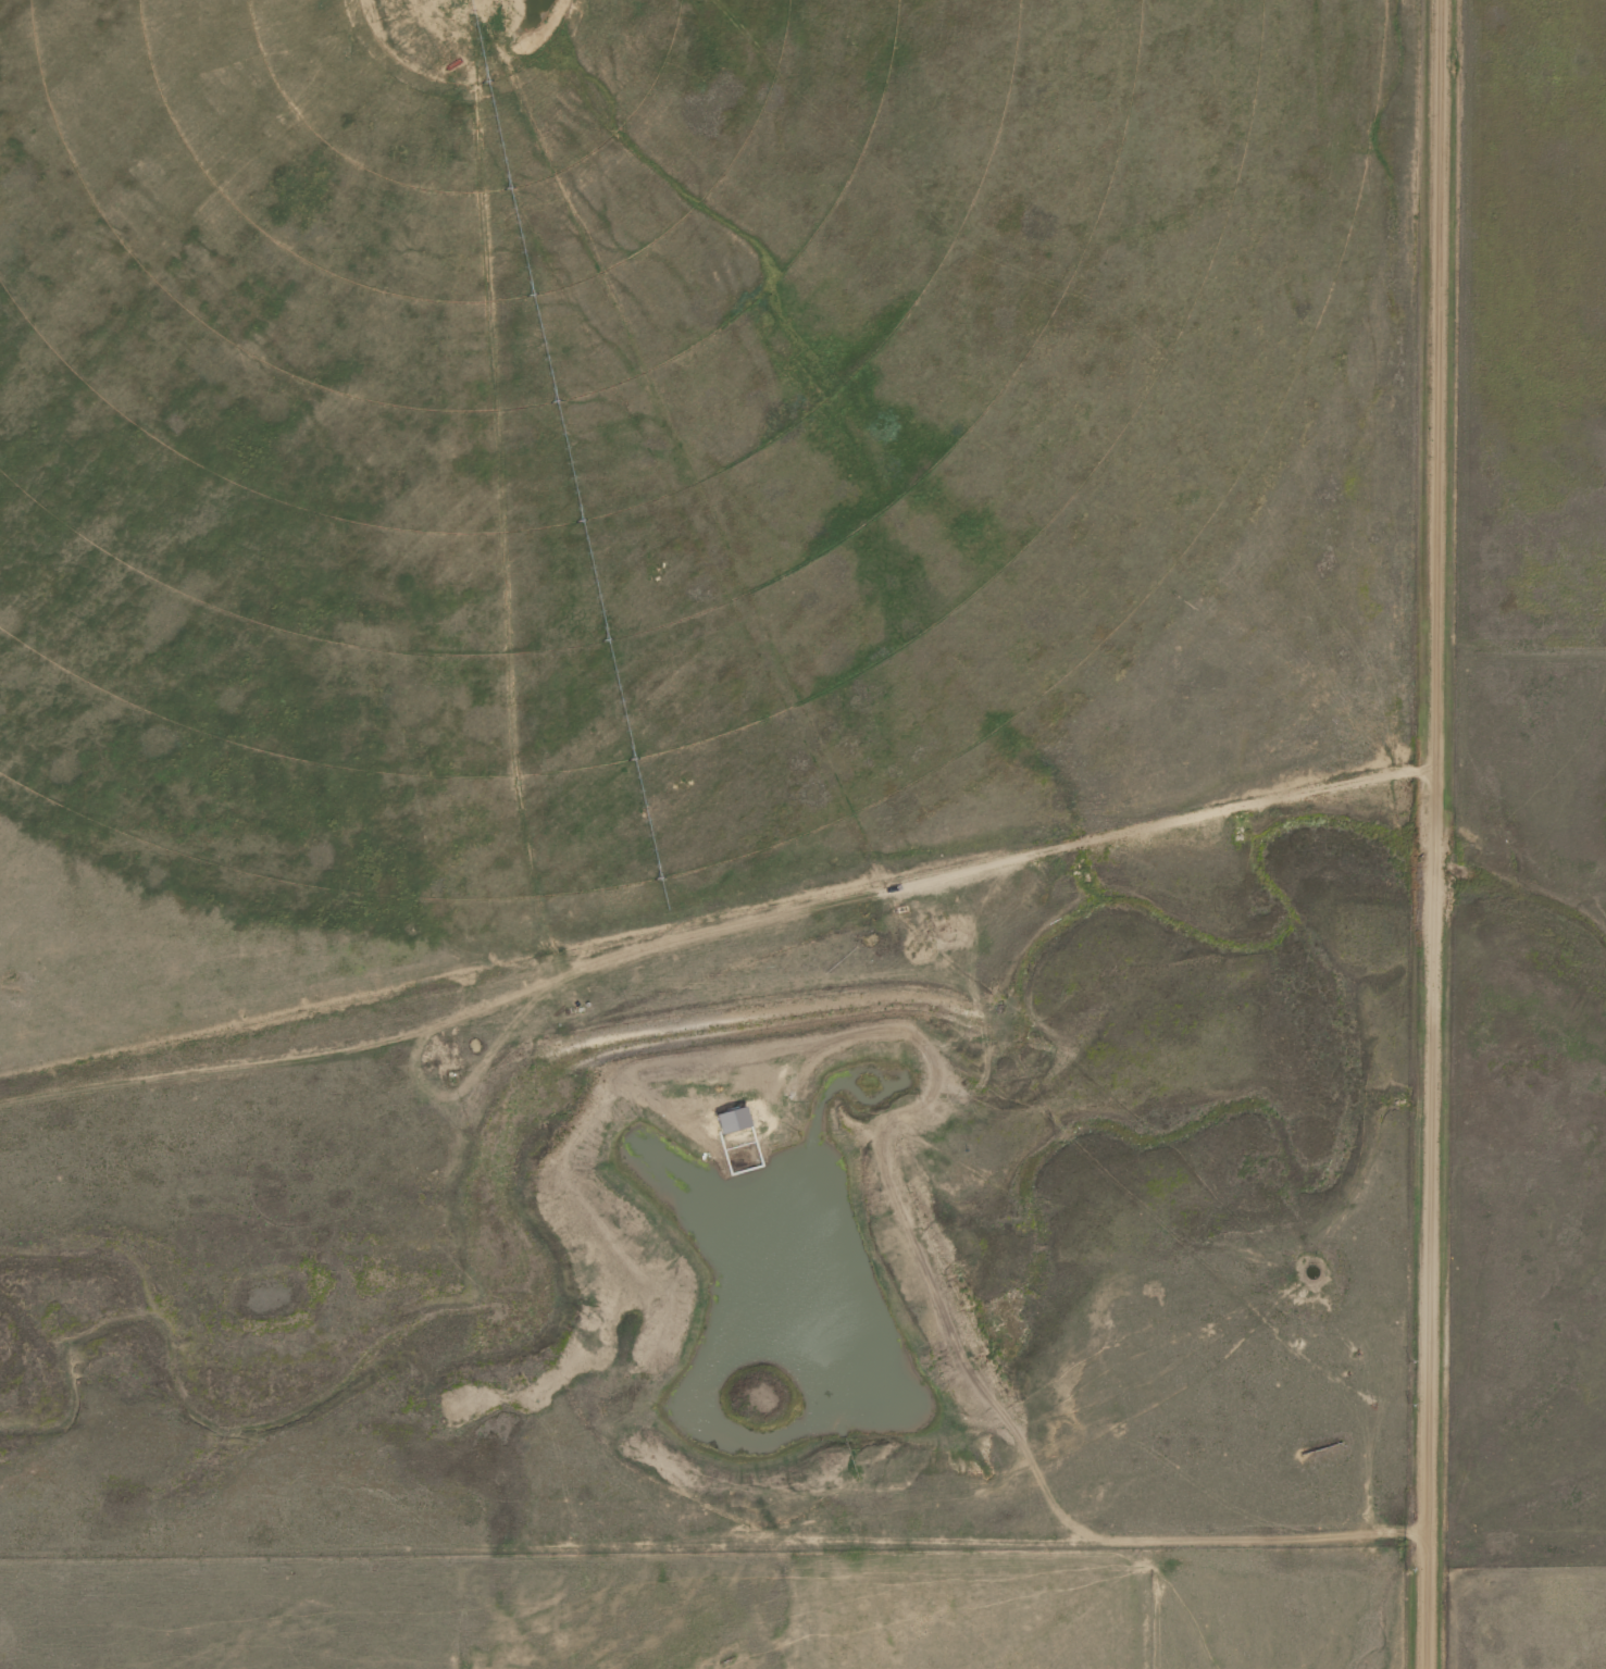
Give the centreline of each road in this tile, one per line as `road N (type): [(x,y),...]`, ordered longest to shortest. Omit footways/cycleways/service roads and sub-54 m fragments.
road 1 (residential): [(1433,1668),(1448,0)]

